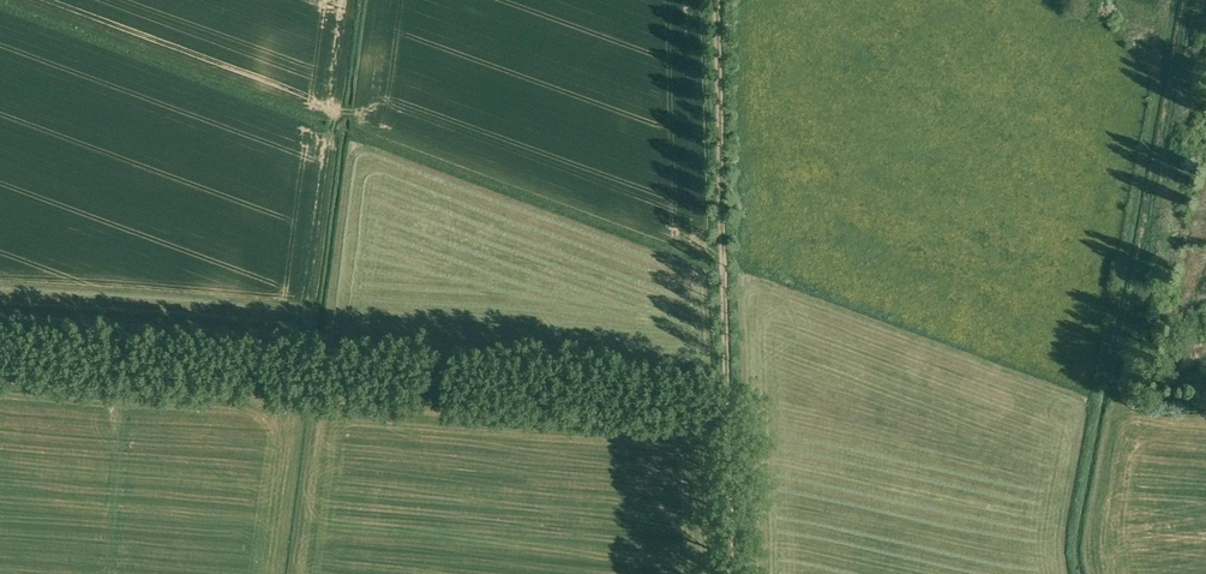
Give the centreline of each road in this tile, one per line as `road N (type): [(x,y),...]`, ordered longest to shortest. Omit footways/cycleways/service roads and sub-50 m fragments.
road 1 (track): [(0,357),(728,401)]
road 2 (track): [(720,0),(728,401)]
road 3 (track): [(728,401),(732,573)]

